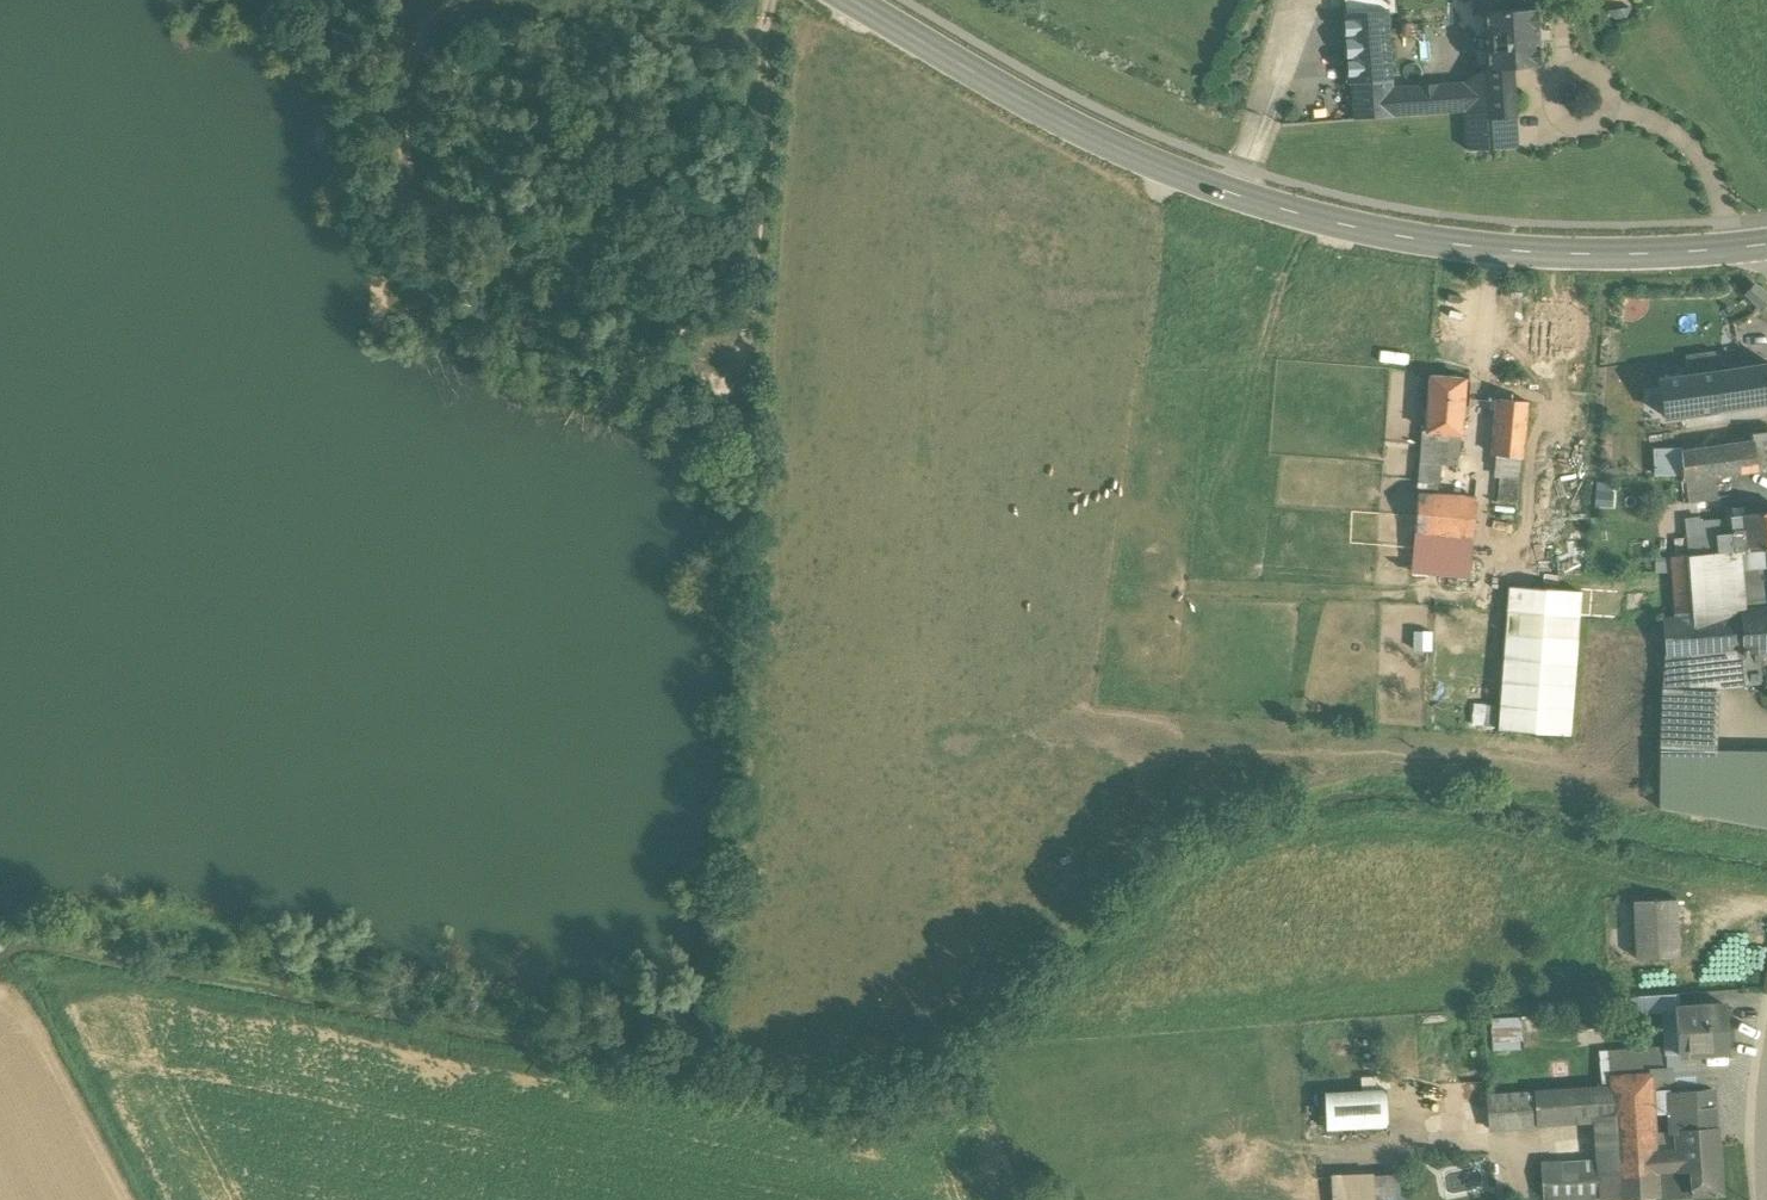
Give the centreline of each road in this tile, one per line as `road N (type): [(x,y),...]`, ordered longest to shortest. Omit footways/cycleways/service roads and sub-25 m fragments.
road 1 (tertiary): [(852,0),(1129,152),(1325,221),(1558,254),(1766,245)]
road 2 (track): [(735,422),(772,0)]

